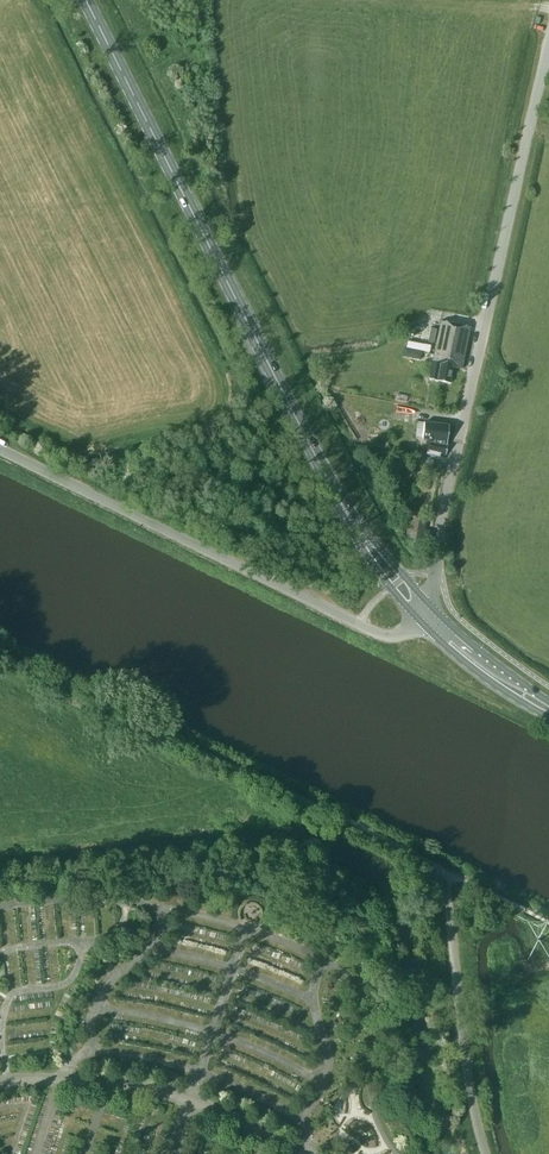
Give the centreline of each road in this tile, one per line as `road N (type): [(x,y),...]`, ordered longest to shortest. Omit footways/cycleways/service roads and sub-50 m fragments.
road 1 (primary): [(426,616),(350,520),(86,0)]
road 2 (unclassified): [(426,616),(445,494),(548,41)]
road 3 (unclassified): [(426,616),(405,632),(380,634),(0,449)]
road 4 (primary): [(548,713),(467,657),(426,616)]

